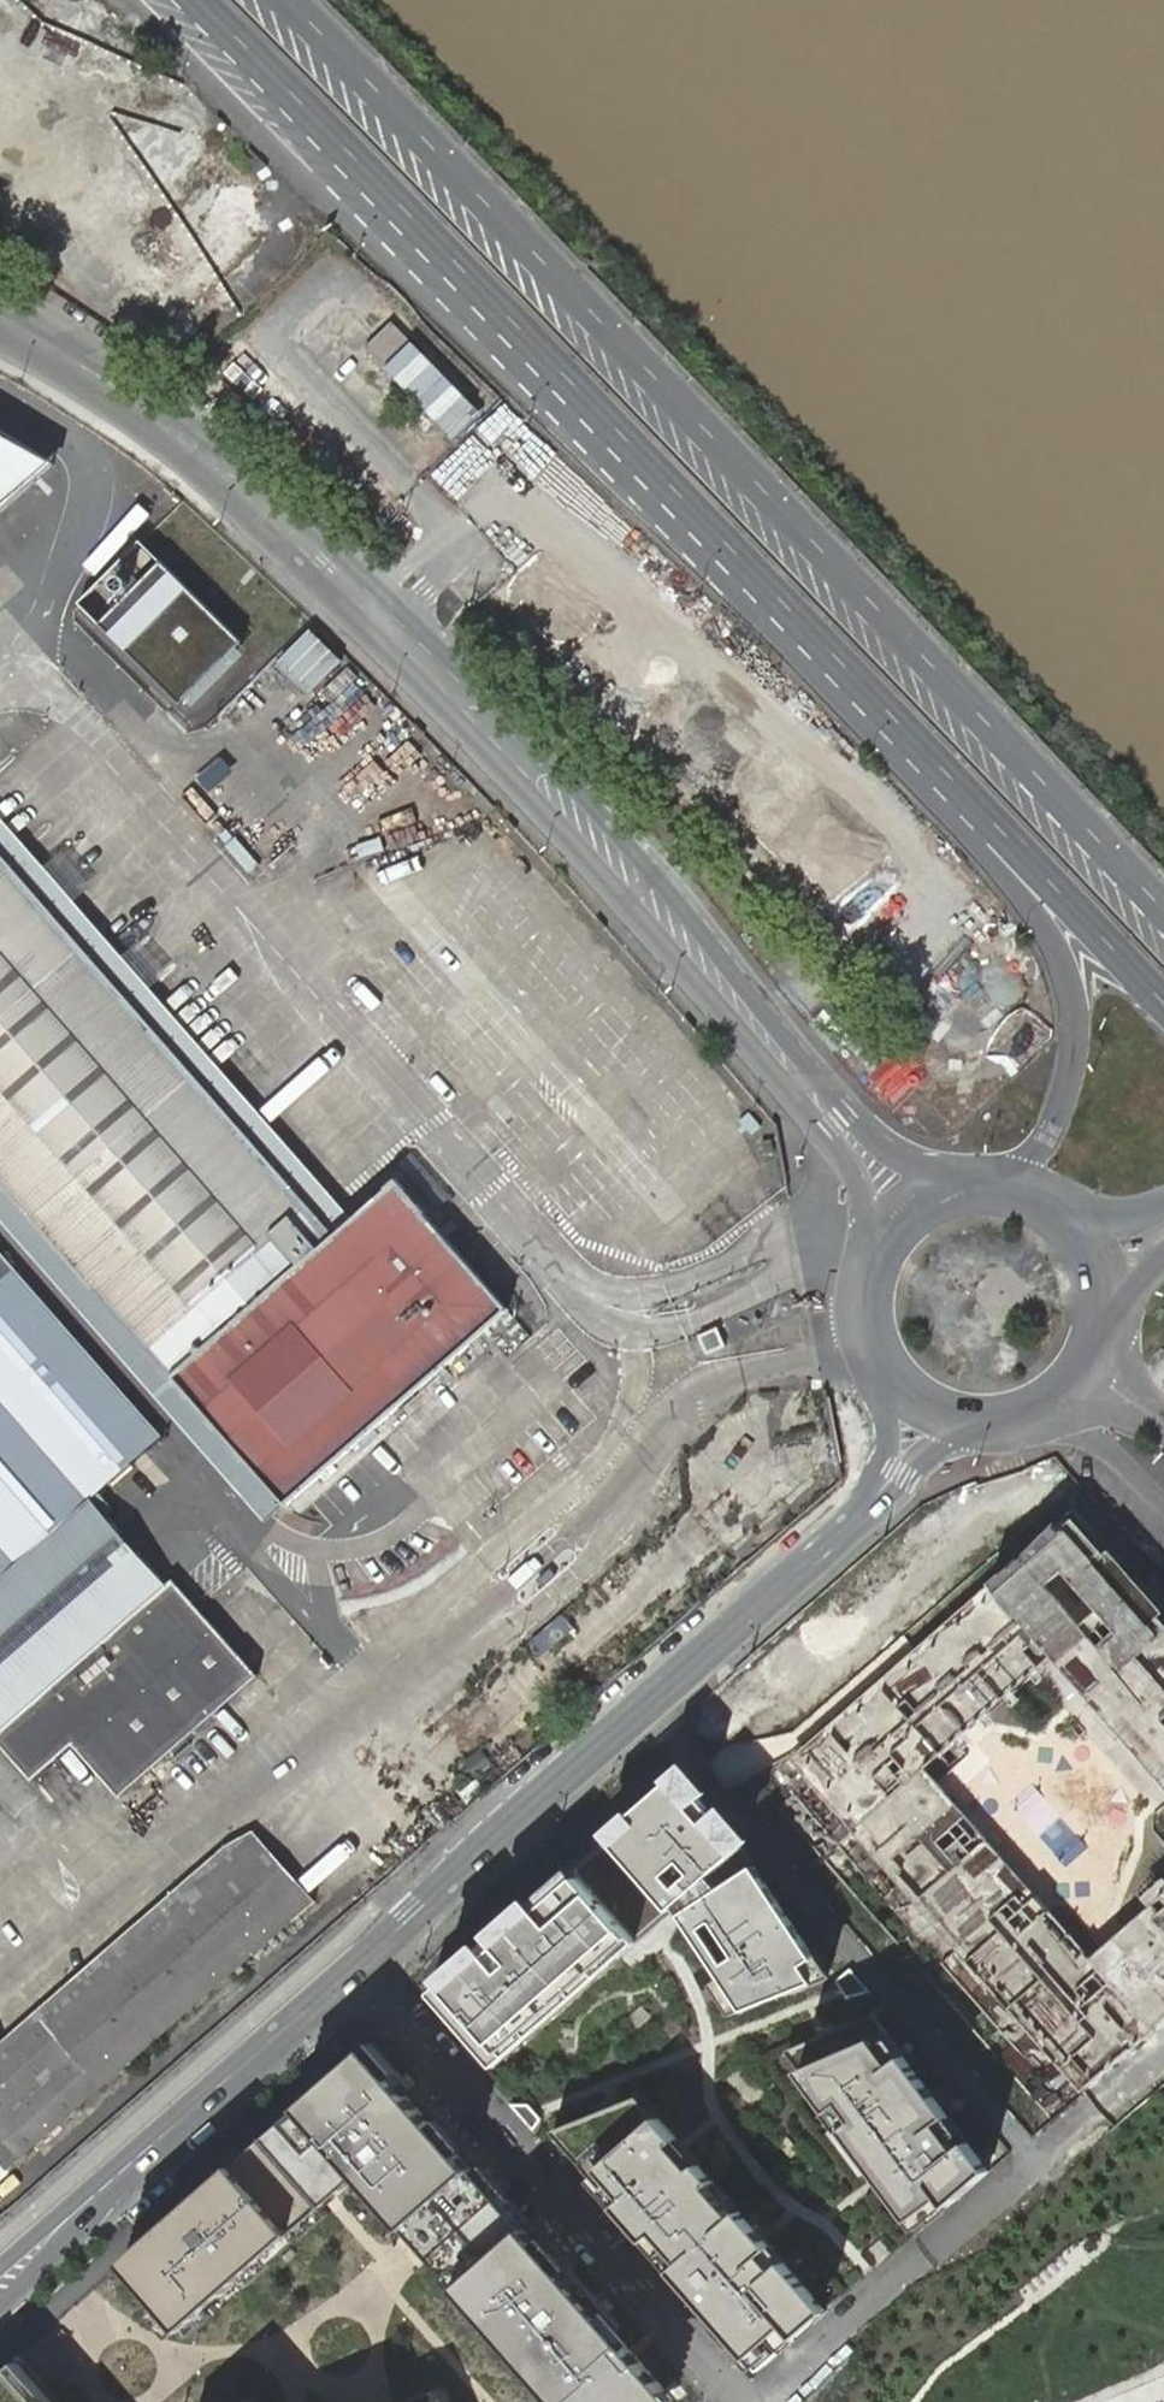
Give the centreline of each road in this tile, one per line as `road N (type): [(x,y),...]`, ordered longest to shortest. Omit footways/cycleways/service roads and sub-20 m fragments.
road 1 (primary): [(1163,913),(285,0)]
road 2 (tertiary): [(0,313),(87,361),(229,468),(330,559),(554,782),(836,1120)]
road 3 (primary): [(199,0),(823,646)]
road 4 (secondary): [(823,646),(1040,923),(1066,973),(1076,1035),(1059,1115),(1033,1159),(994,1176)]
road 5 (residential): [(658,1695),(1036,2155)]
road 6 (residential): [(351,1973),(739,2401)]
road 7 (primary): [(823,646),(1163,1002)]
road 8 (secondary): [(351,1973),(0,2289)]
road 9 (secondary): [(658,1695),(351,1973)]
road 10 (secondary): [(929,1414),(864,1510),(658,1695)]
road 11 (secondary): [(865,1272),(872,1355),(898,1392),(929,1414)]
road 12 (unclassified): [(1039,1418),(1073,1427),(1110,1452),(1163,1509)]
road 13 (tertiary): [(836,1120),(866,1211),(865,1272)]
road 14 (secondary): [(964,1178),(900,1211),(865,1272)]
road 15 (tertiary): [(964,1178),(918,1167),(836,1120)]

